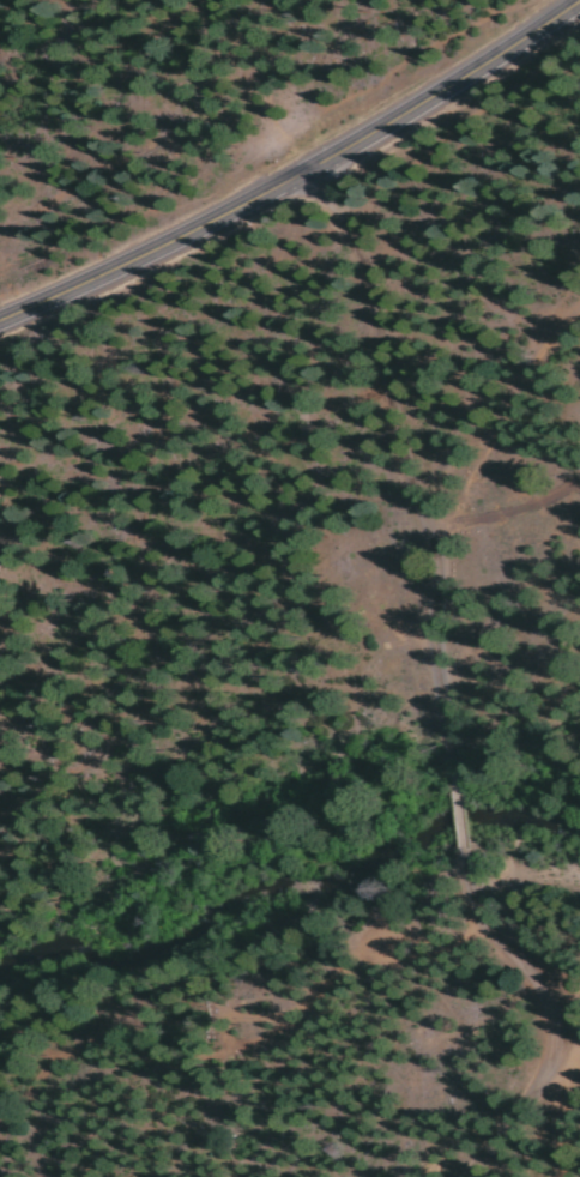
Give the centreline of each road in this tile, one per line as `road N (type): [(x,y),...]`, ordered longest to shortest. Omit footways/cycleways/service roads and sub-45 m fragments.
road 1 (primary): [(0,325),(204,233),(579,10)]
road 2 (residential): [(308,170),(362,282),(395,443),(446,562),(458,785)]
road 3 (residential): [(464,856),(467,892),(484,930),(537,982),(552,1046),(548,1093)]

